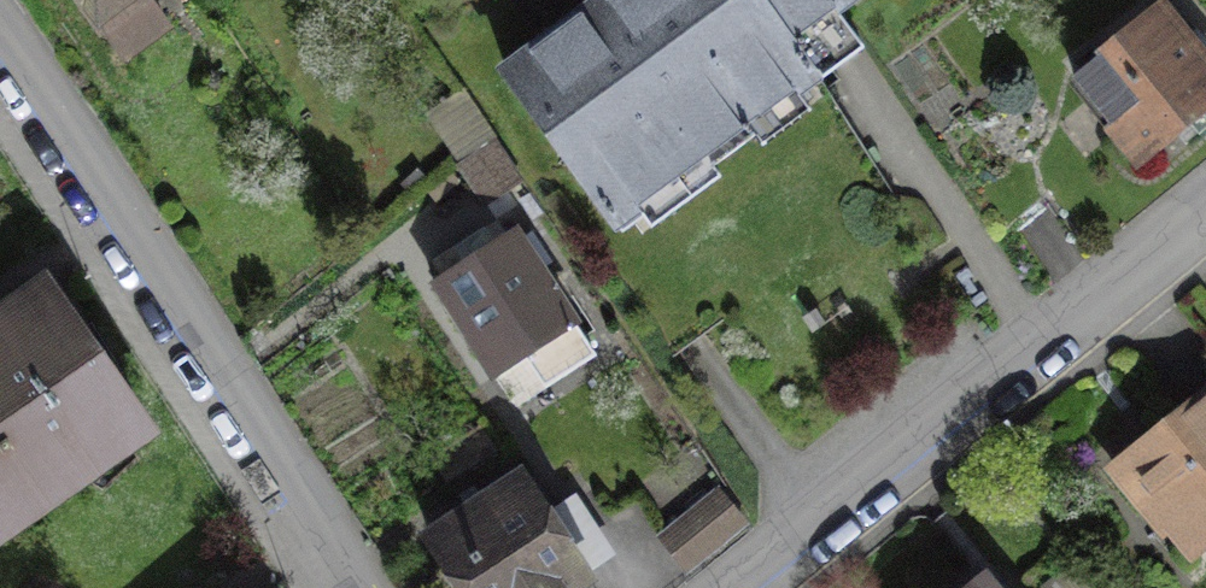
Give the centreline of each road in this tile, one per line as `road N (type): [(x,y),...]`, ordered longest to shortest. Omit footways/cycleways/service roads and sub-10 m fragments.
road 1 (residential): [(0,59),(352,587)]
road 2 (residential): [(746,587),(1205,214)]

